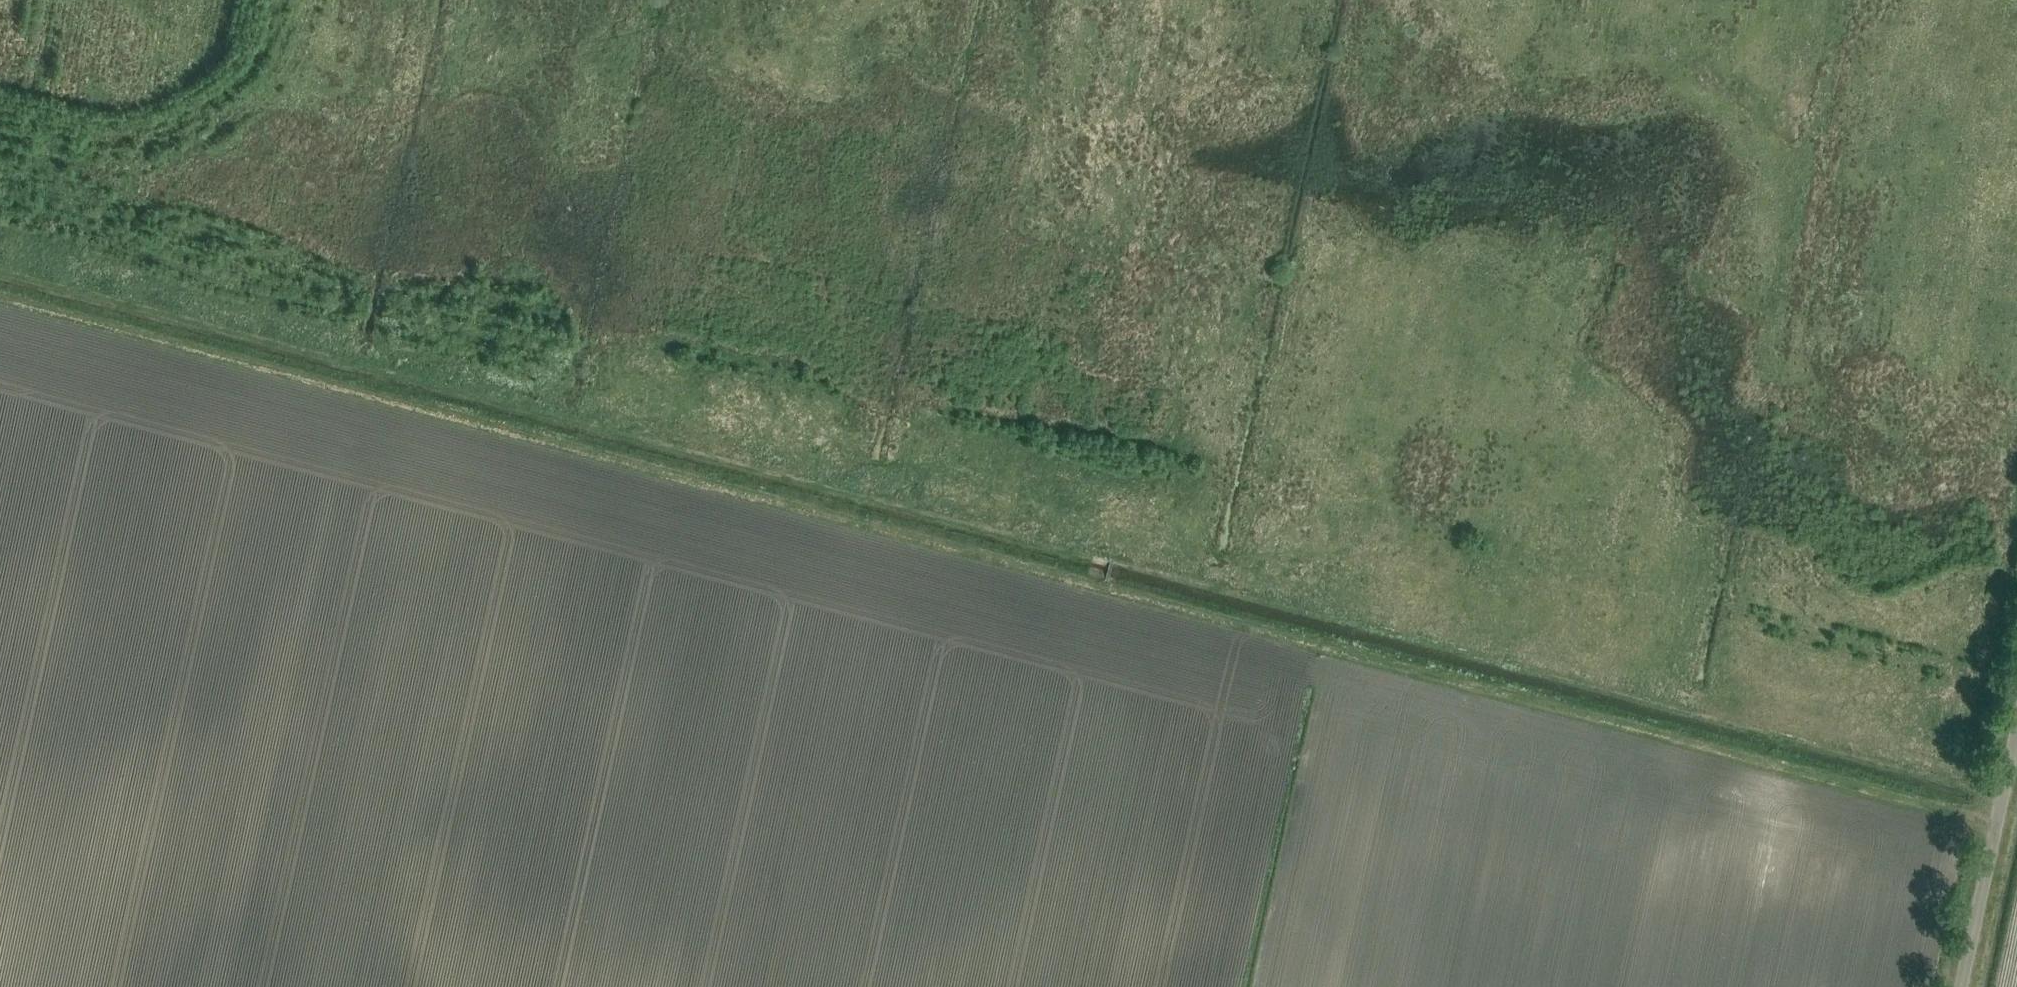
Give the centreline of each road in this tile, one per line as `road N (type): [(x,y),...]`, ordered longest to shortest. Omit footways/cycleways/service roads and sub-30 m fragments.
road 1 (unclassified): [(1961,986),(2016,733)]

